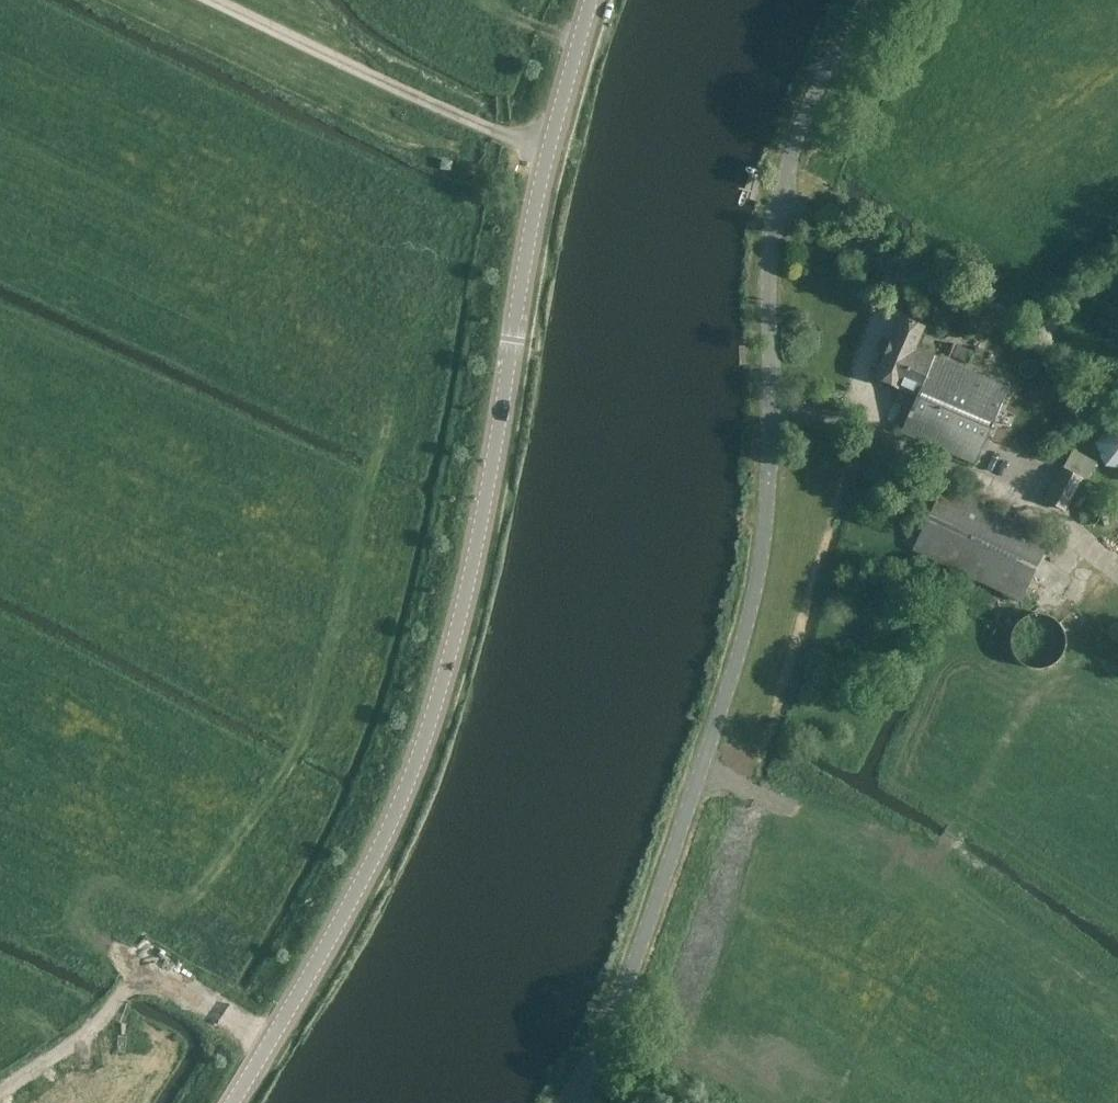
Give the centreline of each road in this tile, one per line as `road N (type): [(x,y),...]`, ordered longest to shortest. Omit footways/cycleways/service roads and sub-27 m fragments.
road 1 (tertiary): [(239,1102),(359,894),(429,741),(482,532),(547,156),(594,0)]
road 2 (unclassified): [(573,1102),(604,1050),(748,653),(771,528),(776,252),(806,113),(866,0)]
road 3 (track): [(1034,802),(966,830),(933,866),(705,775)]
road 4 (track): [(547,156),(216,0)]
road 5 (track): [(146,963),(112,1012),(0,1092)]
road 6 (track): [(1117,574),(1063,526),(985,480)]
road 7 (track): [(146,963),(275,1042)]

